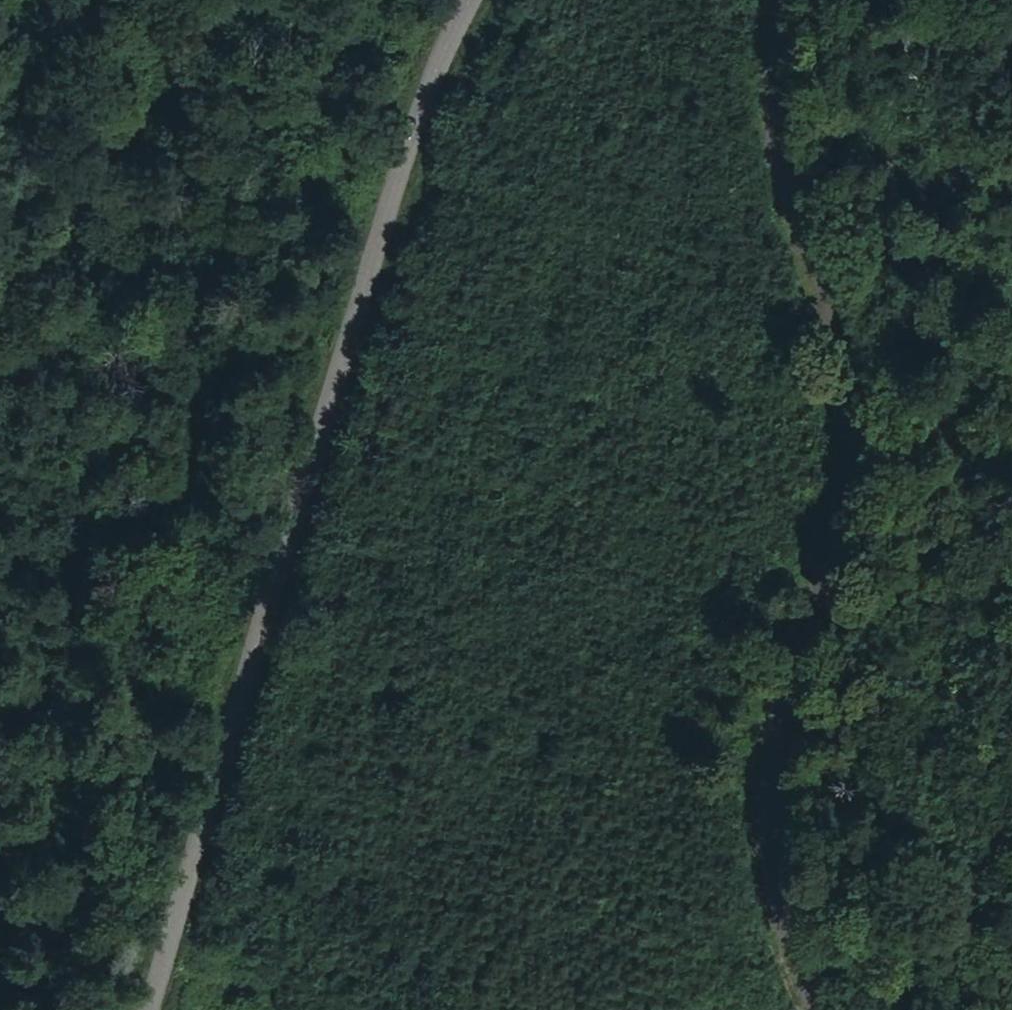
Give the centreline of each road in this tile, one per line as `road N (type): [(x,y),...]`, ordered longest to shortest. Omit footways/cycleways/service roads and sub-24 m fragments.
road 1 (tertiary): [(152,1009),(351,316),(472,0)]
road 2 (tertiary): [(829,1009),(771,860),(849,446),(827,314),(781,148),(793,0)]

